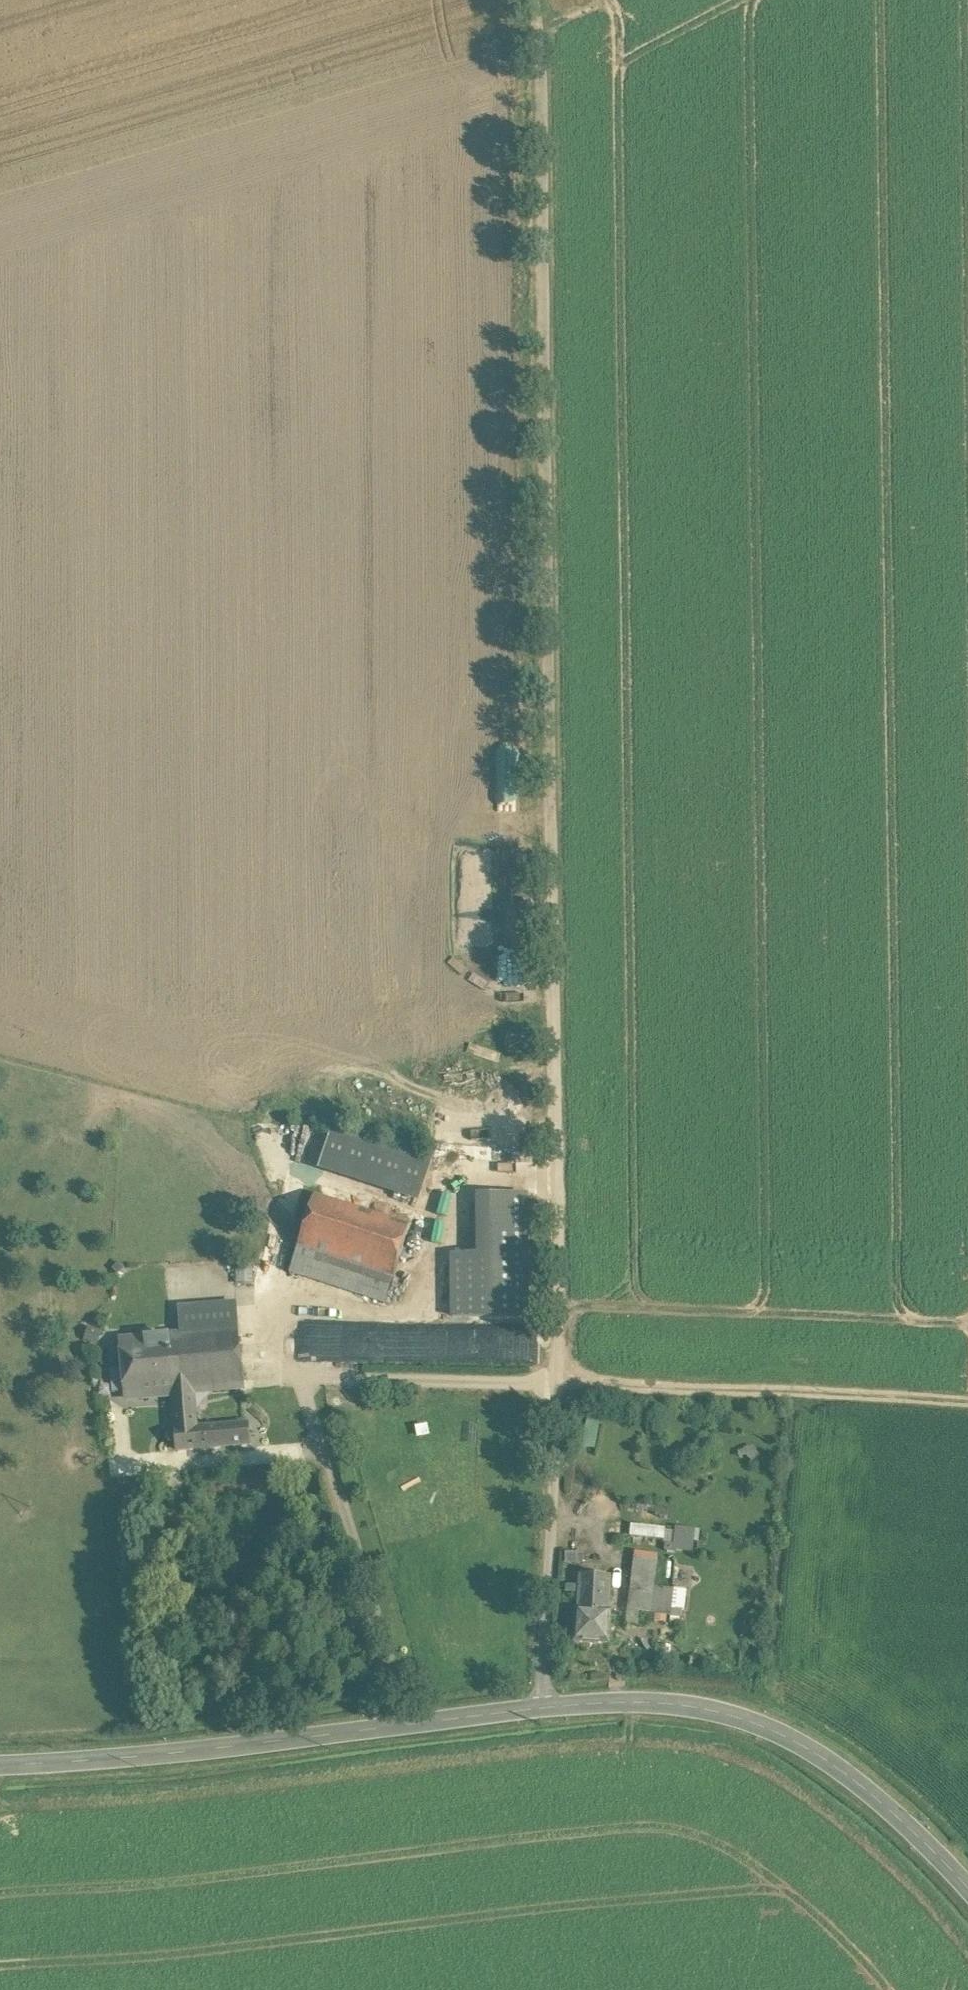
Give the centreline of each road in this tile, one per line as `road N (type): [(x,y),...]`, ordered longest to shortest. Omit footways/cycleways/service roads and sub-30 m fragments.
road 1 (track): [(532,0),(559,1385),(544,1708)]
road 2 (secondary): [(967,1888),(819,1755),(759,1725),(691,1706),(544,1708),(0,1766)]
road 3 (track): [(967,1402),(314,1374),(309,1393),(393,1664),(398,1726)]
road 4 (track): [(556,1185),(462,1183),(417,1284),(416,1314),(283,1315),(279,1354),(309,1393)]
road 5 (track): [(327,1450),(125,1468),(122,1421)]

